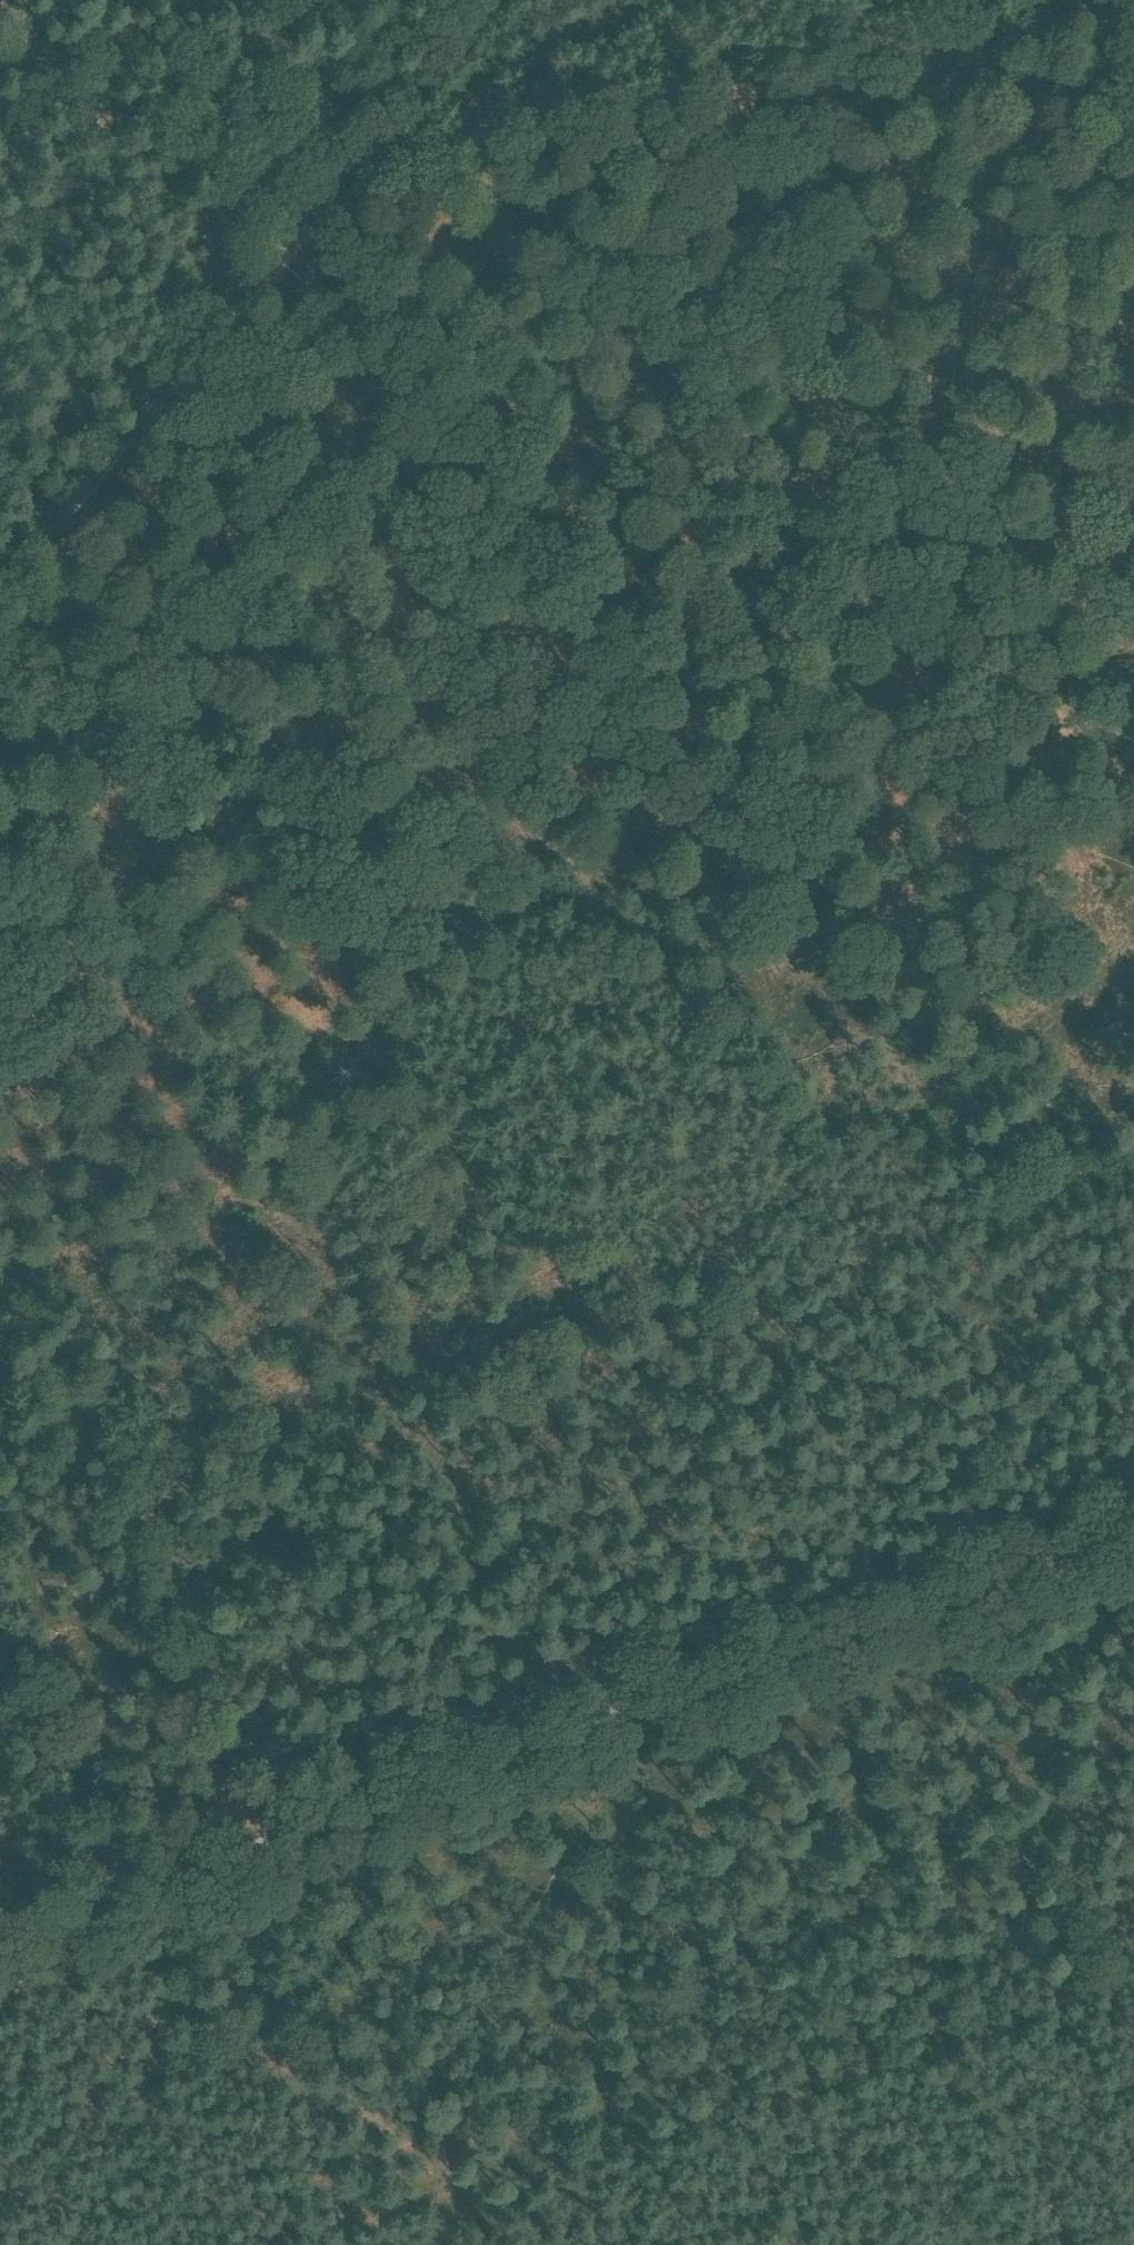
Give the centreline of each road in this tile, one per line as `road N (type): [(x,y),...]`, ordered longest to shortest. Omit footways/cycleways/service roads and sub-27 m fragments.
road 1 (track): [(0,1942),(1133,1534)]
road 2 (track): [(0,73),(323,229),(0,596)]
road 3 (track): [(323,229),(1117,0)]

